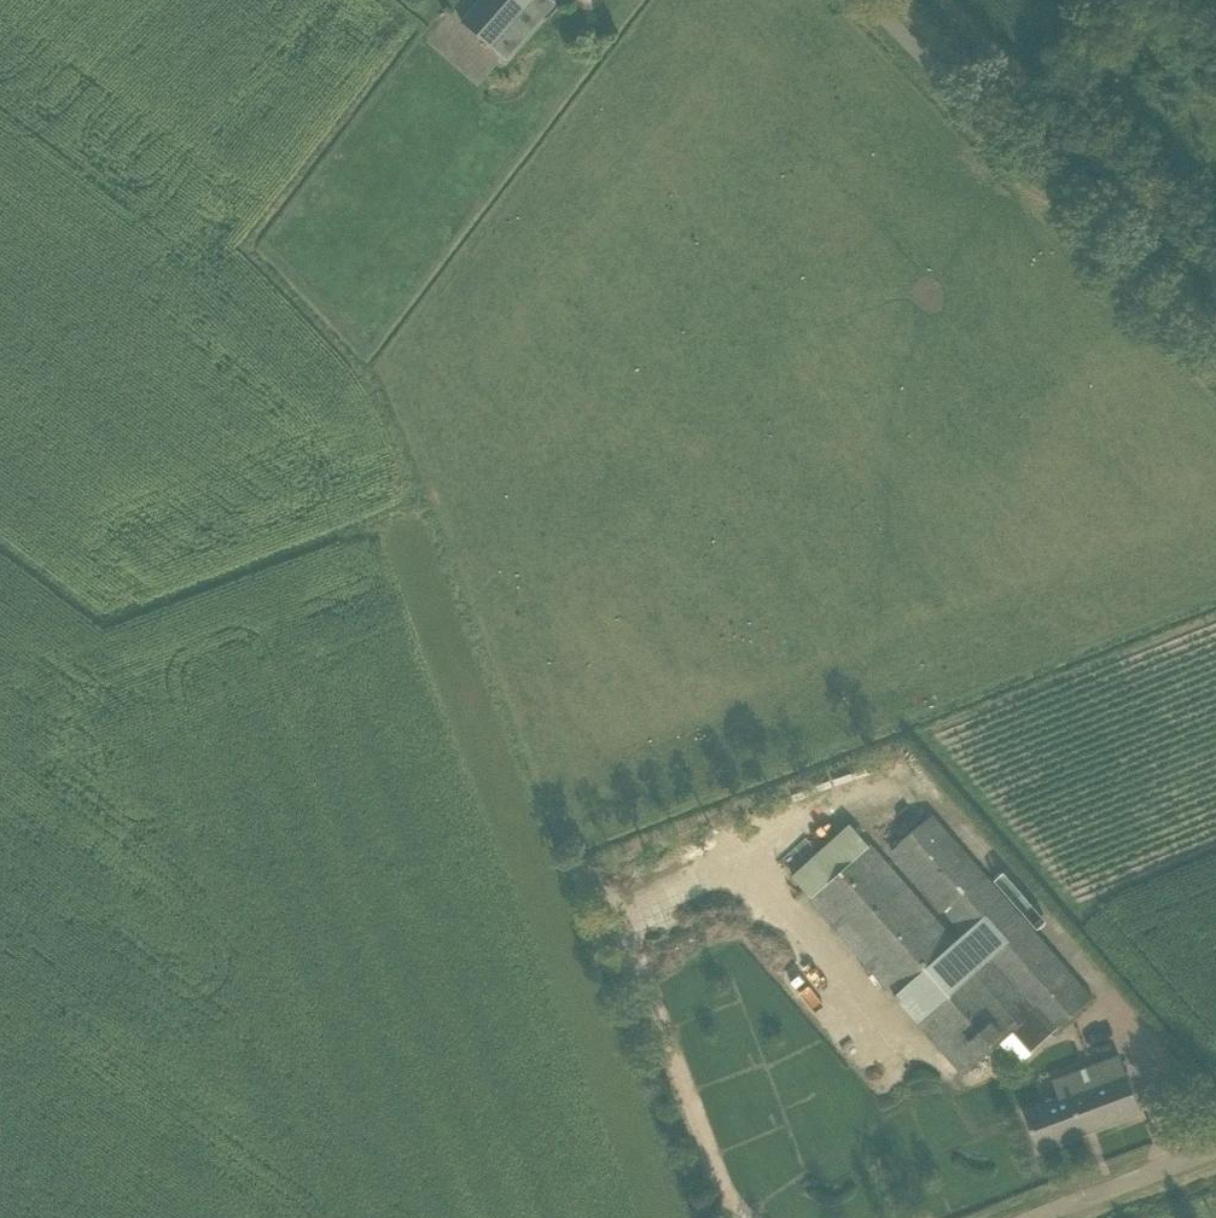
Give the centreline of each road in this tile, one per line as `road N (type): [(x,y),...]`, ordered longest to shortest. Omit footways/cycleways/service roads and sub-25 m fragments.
road 1 (unclassified): [(1215,332),(886,0)]
road 2 (track): [(1054,1217),(1215,1155)]

